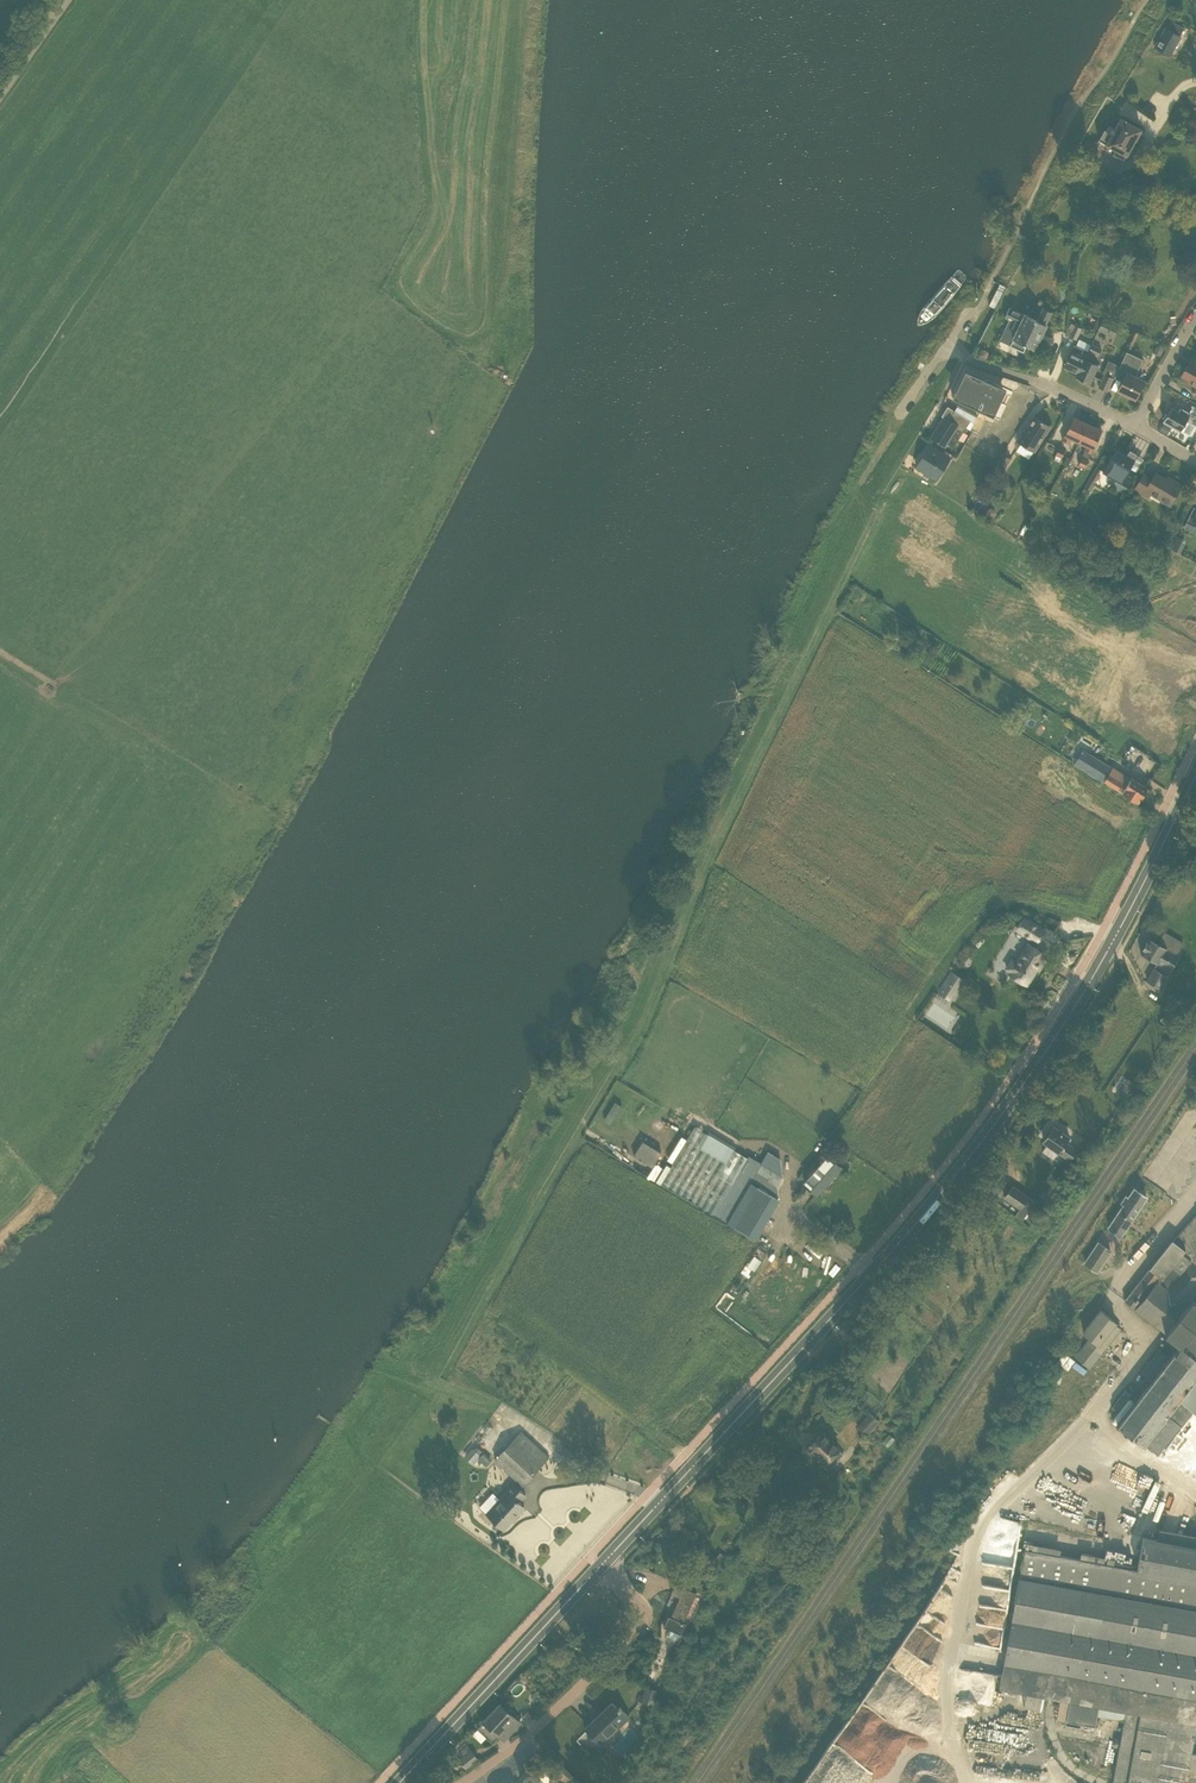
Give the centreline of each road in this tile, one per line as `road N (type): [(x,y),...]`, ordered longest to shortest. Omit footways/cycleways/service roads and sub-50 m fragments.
road 1 (secondary): [(602,1562),(967,1158),(1073,1005),(1195,771)]
road 2 (residential): [(465,1782),(518,1745),(637,1633),(643,1604),(602,1562)]
road 3 (secondary): [(399,1782),(602,1562)]
road 4 (track): [(912,1013),(991,914),(1030,909),(1077,921)]
road 5 (residential): [(1136,425),(1195,317)]

